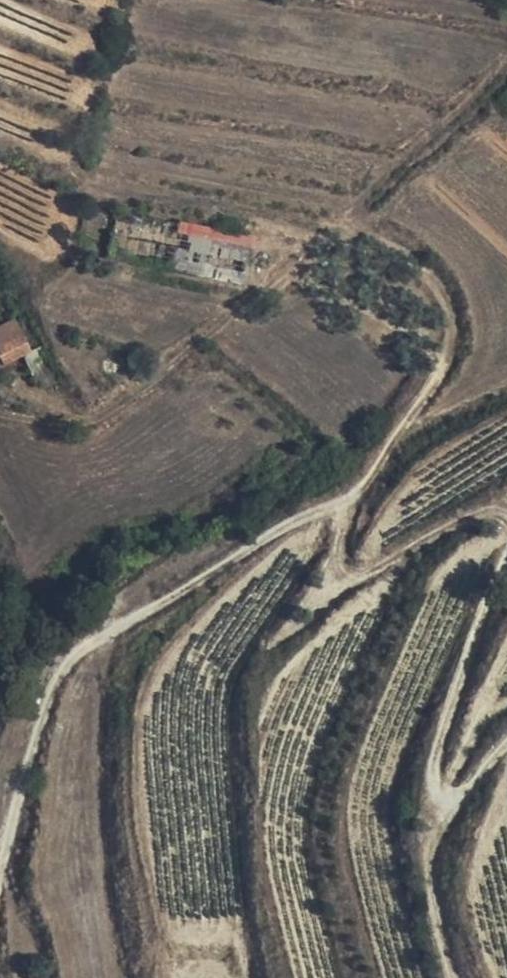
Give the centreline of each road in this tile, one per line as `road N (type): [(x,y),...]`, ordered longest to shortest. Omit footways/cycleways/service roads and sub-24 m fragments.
road 1 (track): [(506,535),(436,739),(431,780),(446,797),(466,790),(506,744)]
road 2 (track): [(344,500),(341,568),(359,579),(456,522),(499,512),(506,518)]

